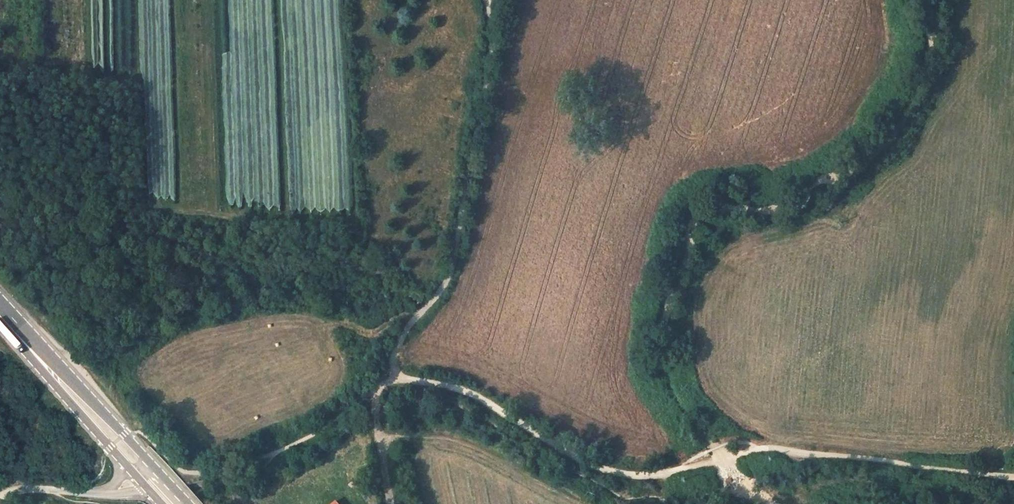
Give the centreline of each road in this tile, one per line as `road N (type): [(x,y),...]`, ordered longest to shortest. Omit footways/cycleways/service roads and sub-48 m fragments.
road 1 (track): [(705,466),(612,473),(468,393),(386,382)]
road 2 (track): [(1013,477),(763,447),(742,453)]
road 3 (primary): [(144,468),(0,312)]
road 4 (unclassified): [(0,497),(101,492),(126,485),(144,468)]
road 5 (track): [(386,382),(378,427),(389,503)]

